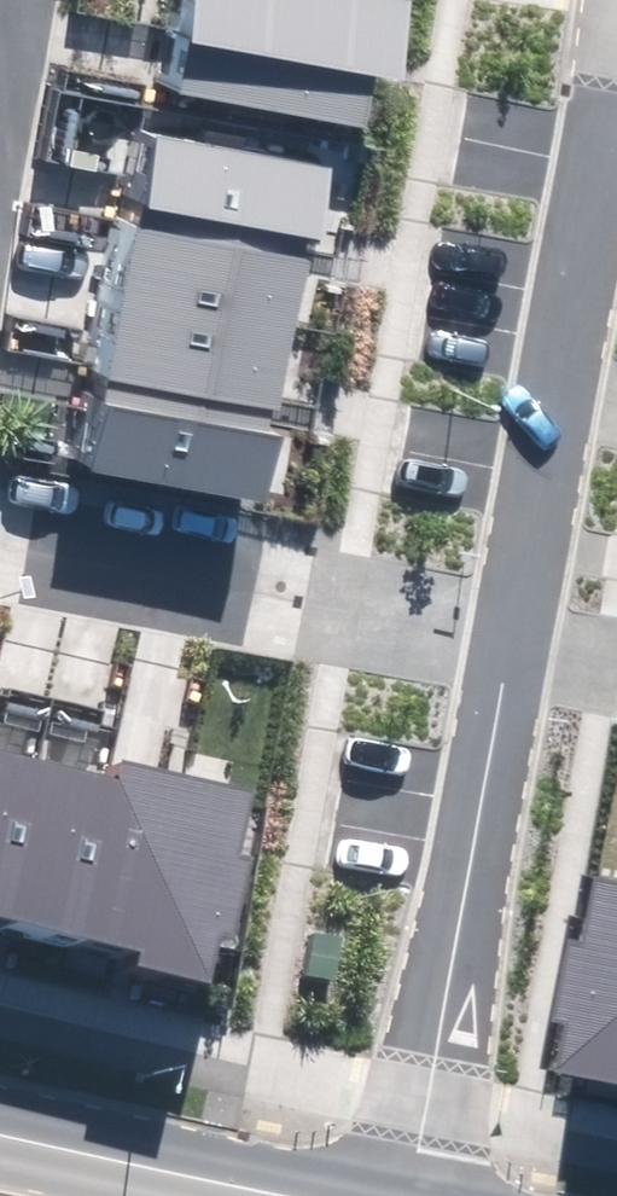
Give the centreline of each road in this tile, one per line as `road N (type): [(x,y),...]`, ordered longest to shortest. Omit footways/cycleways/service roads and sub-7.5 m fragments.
road 1 (residential): [(616,56),(507,643)]
road 2 (residential): [(507,643),(410,1195)]
road 3 (residential): [(0,544),(507,643)]
road 4 (tertiary): [(0,1126),(299,1195)]

